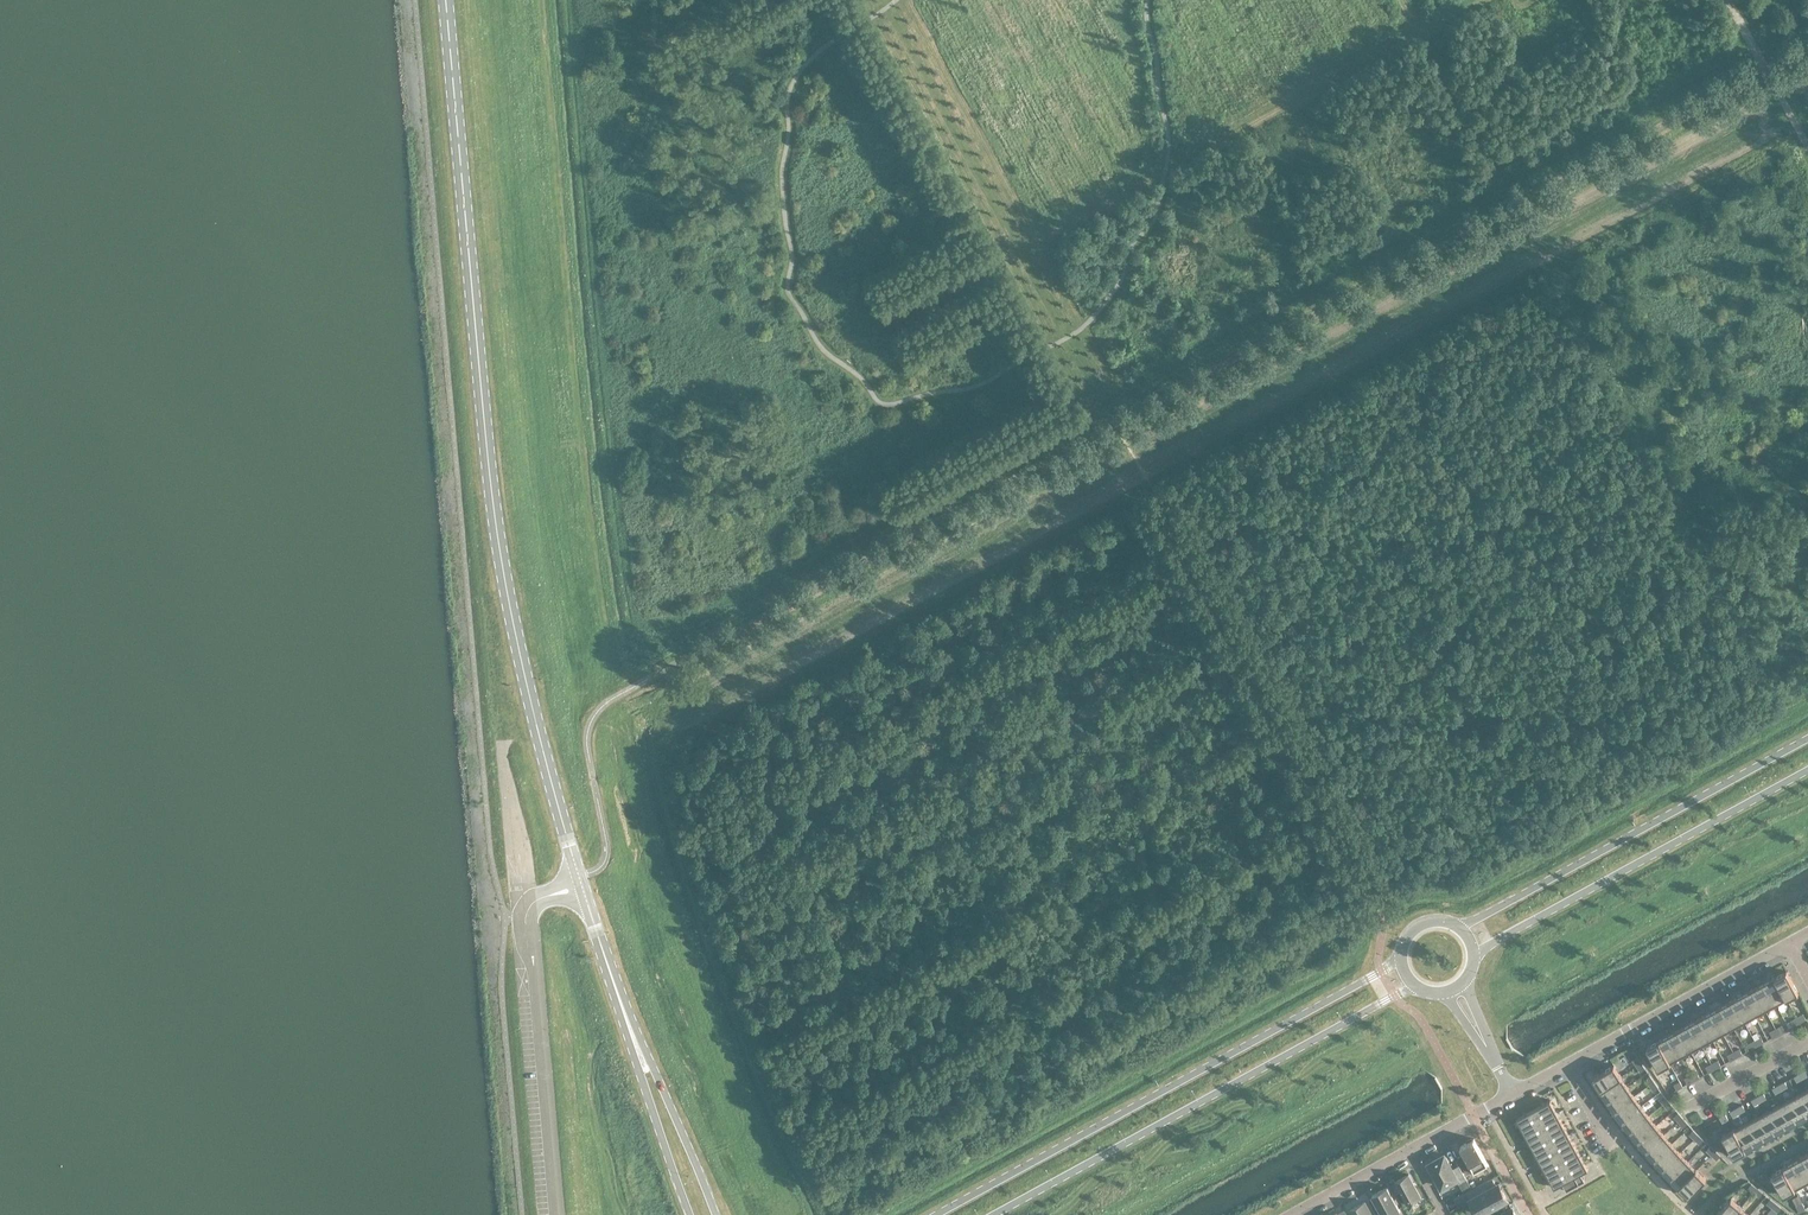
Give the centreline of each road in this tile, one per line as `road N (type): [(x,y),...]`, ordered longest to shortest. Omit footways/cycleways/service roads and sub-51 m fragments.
road 1 (secondary): [(578,881),(498,555),(443,0)]
road 2 (secondary): [(1397,955),(933,1214)]
road 3 (secondary): [(991,1214),(1414,988)]
road 4 (secondary): [(1807,738),(1454,925)]
road 5 (secondary): [(1472,958),(1807,769)]
road 6 (residential): [(1511,1093),(1789,941)]
road 7 (secondary): [(641,1057),(578,881)]
road 8 (secondary): [(715,1214),(641,1057)]
road 9 (secondary): [(641,1057),(688,1214)]
road 10 (residential): [(1287,1214),(1404,1151)]
road 11 (residential): [(1404,1151),(1511,1093)]

